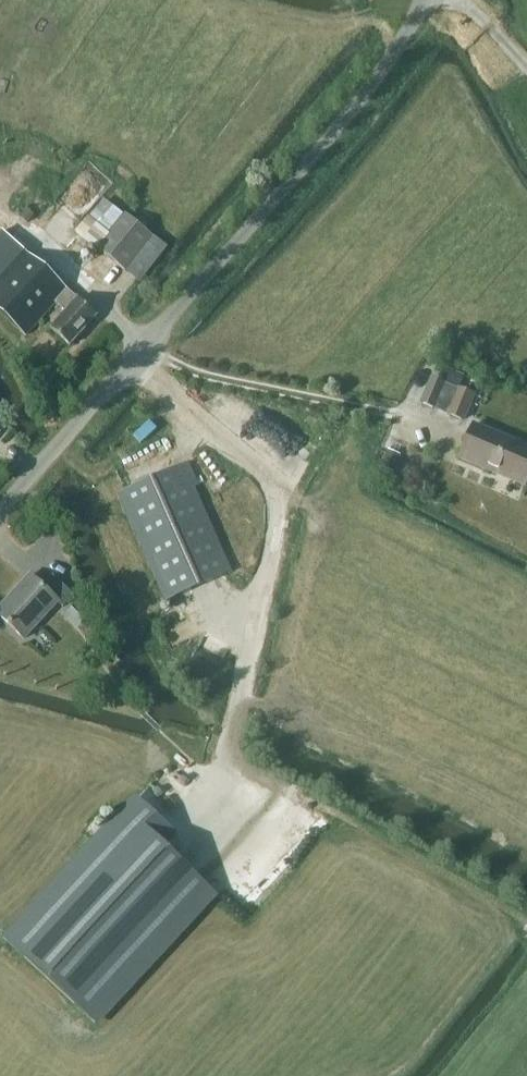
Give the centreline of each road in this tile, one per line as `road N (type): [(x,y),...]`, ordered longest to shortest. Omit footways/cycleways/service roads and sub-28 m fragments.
road 1 (unclassified): [(0,508),(363,98),(421,0)]

